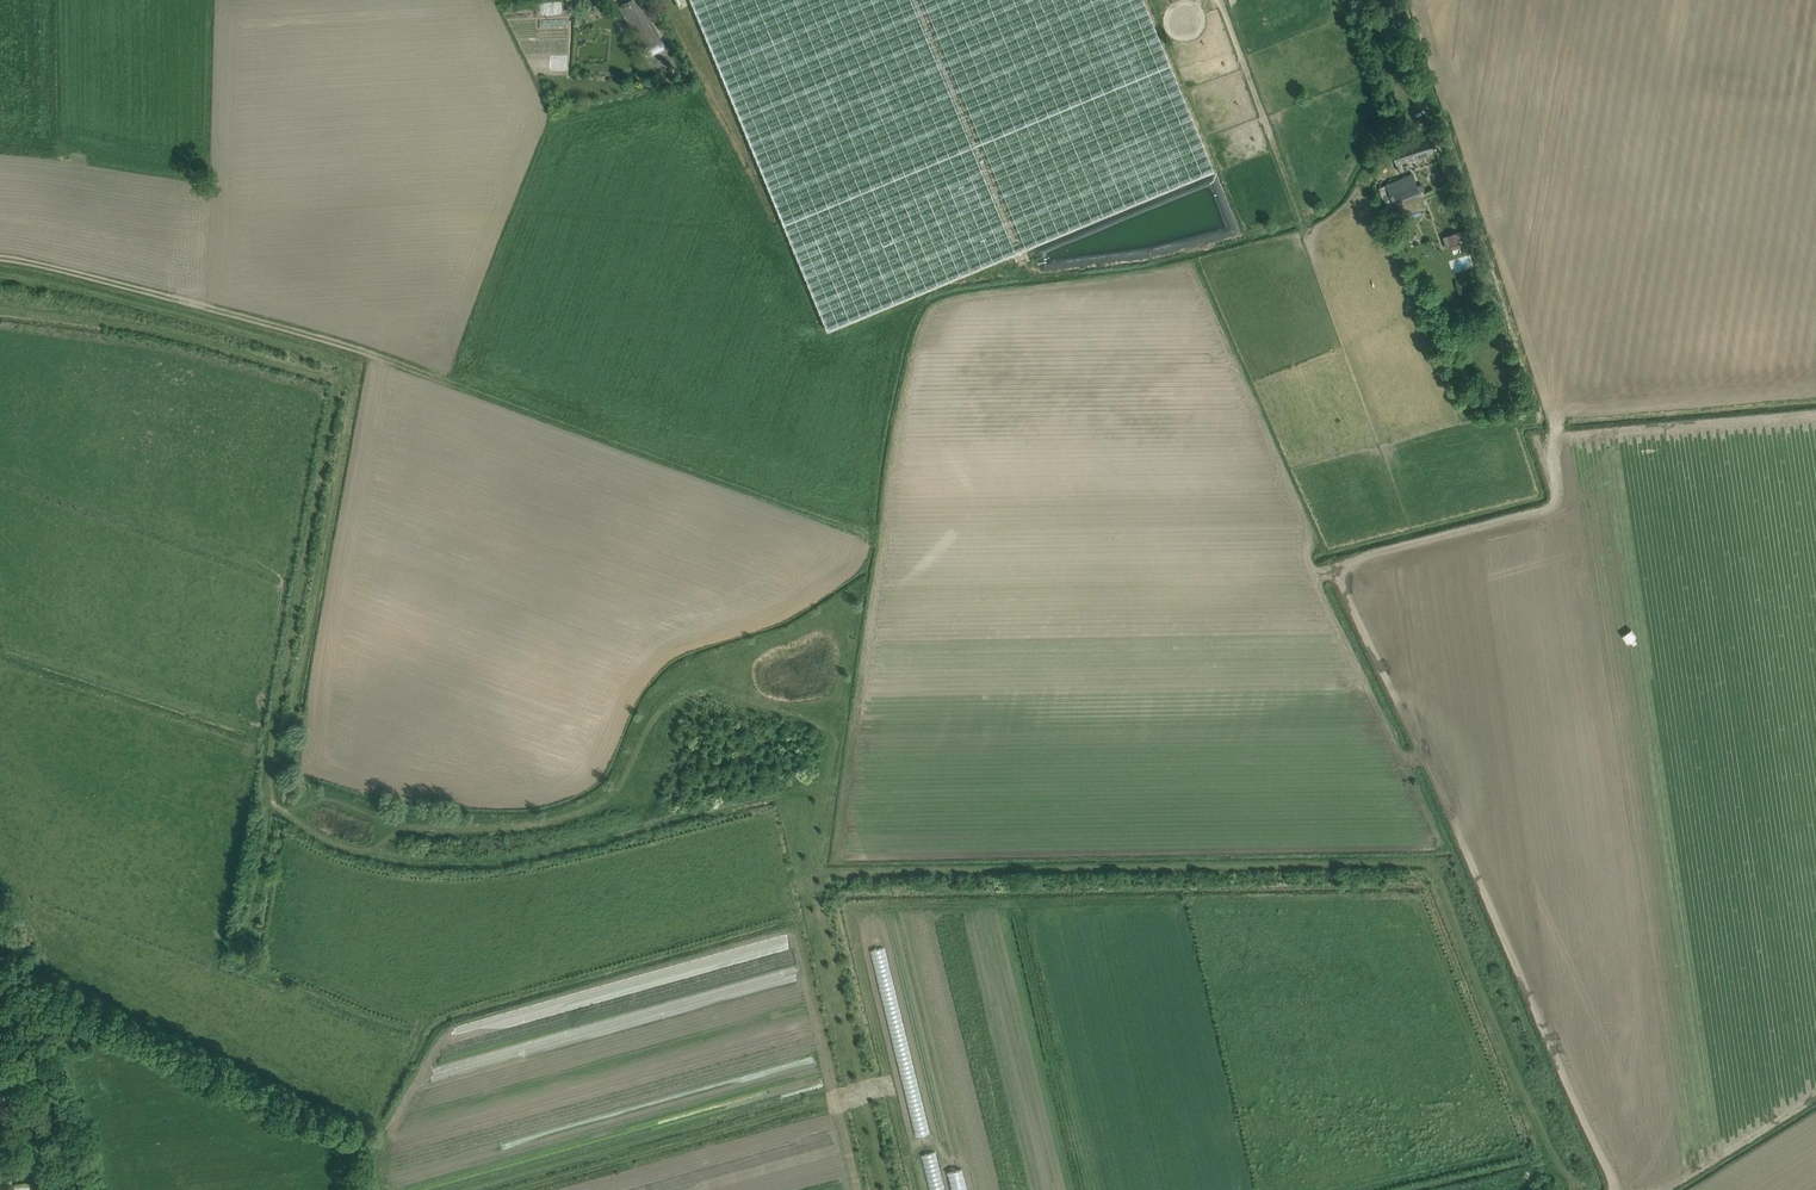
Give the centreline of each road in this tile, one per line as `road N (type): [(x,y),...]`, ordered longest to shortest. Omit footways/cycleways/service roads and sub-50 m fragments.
road 1 (unclassified): [(76,1189),(0,986)]
road 2 (unclassified): [(1440,146),(1405,0)]

